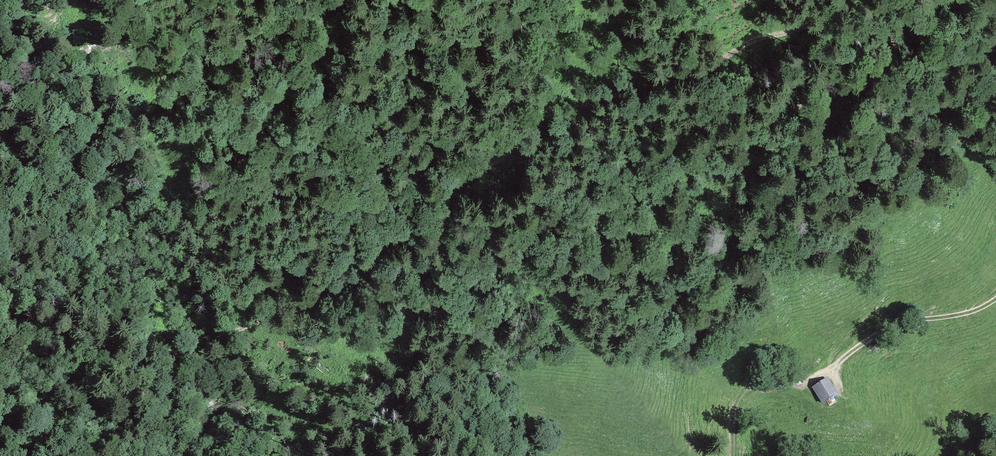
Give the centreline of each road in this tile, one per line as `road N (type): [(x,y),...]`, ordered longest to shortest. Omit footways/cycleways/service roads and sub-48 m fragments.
road 1 (track): [(838,0),(793,31),(752,41),(714,64),(633,76),(601,91),(407,221),(330,285),(185,350),(123,401),(30,455)]
road 2 (track): [(995,303),(950,319),(906,320),(803,382),(756,386),(737,399),(731,455)]
road 3 (track): [(0,227),(94,145)]

